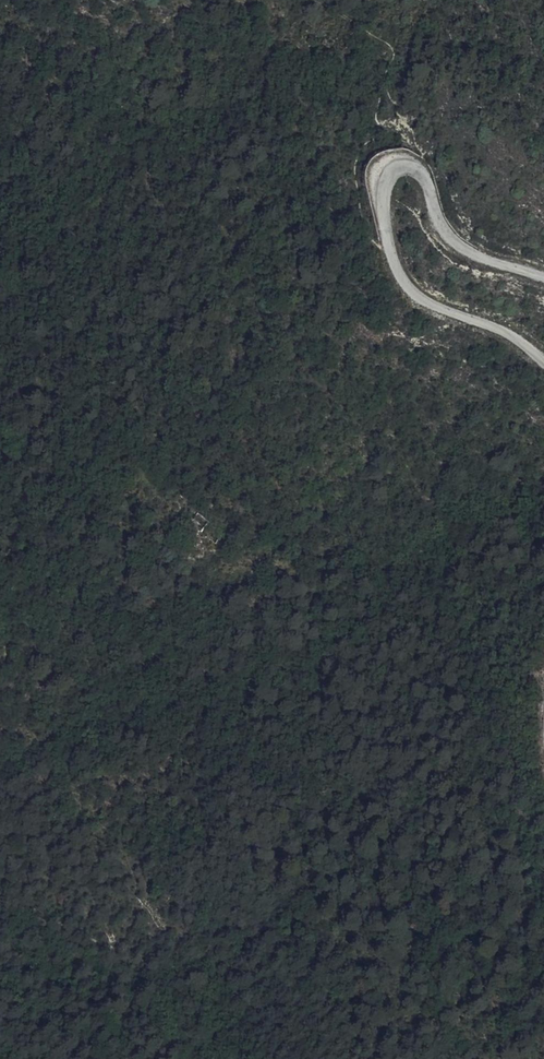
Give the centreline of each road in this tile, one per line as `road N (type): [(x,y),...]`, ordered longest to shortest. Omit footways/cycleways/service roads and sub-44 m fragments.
road 1 (unclassified): [(543,364),(522,344),(426,301),(405,282),(382,200),(389,177),(407,168),(422,173),(440,225),(459,247),(543,277)]

